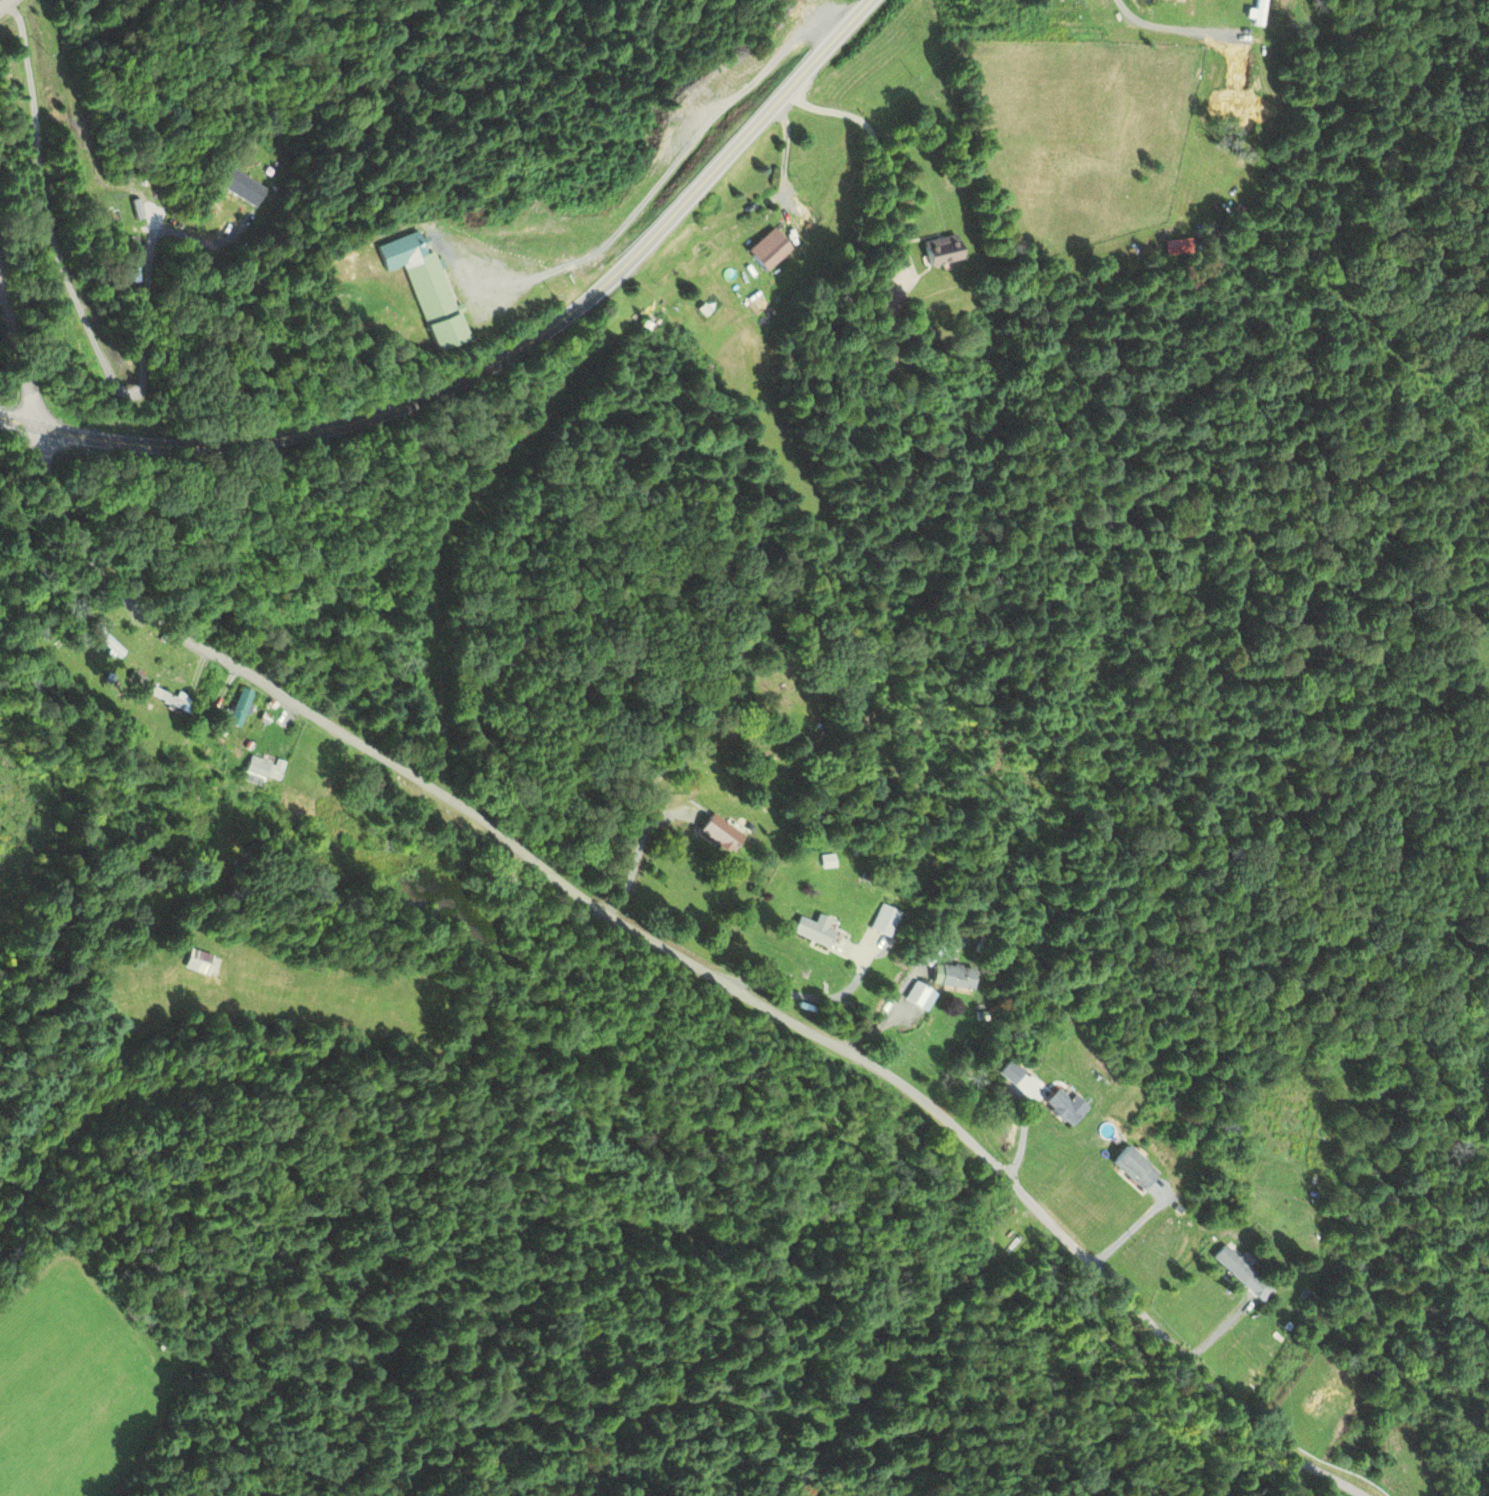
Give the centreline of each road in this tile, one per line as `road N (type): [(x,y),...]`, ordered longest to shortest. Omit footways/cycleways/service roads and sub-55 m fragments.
road 1 (residential): [(1366,1495),(1255,1433),(1007,1177),(892,1078),(779,1017),(256,673),(167,623),(90,558),(60,515),(0,249)]
road 2 (secondary): [(0,413),(143,439),(248,444),(386,417),(571,313),(630,260),(865,0)]

